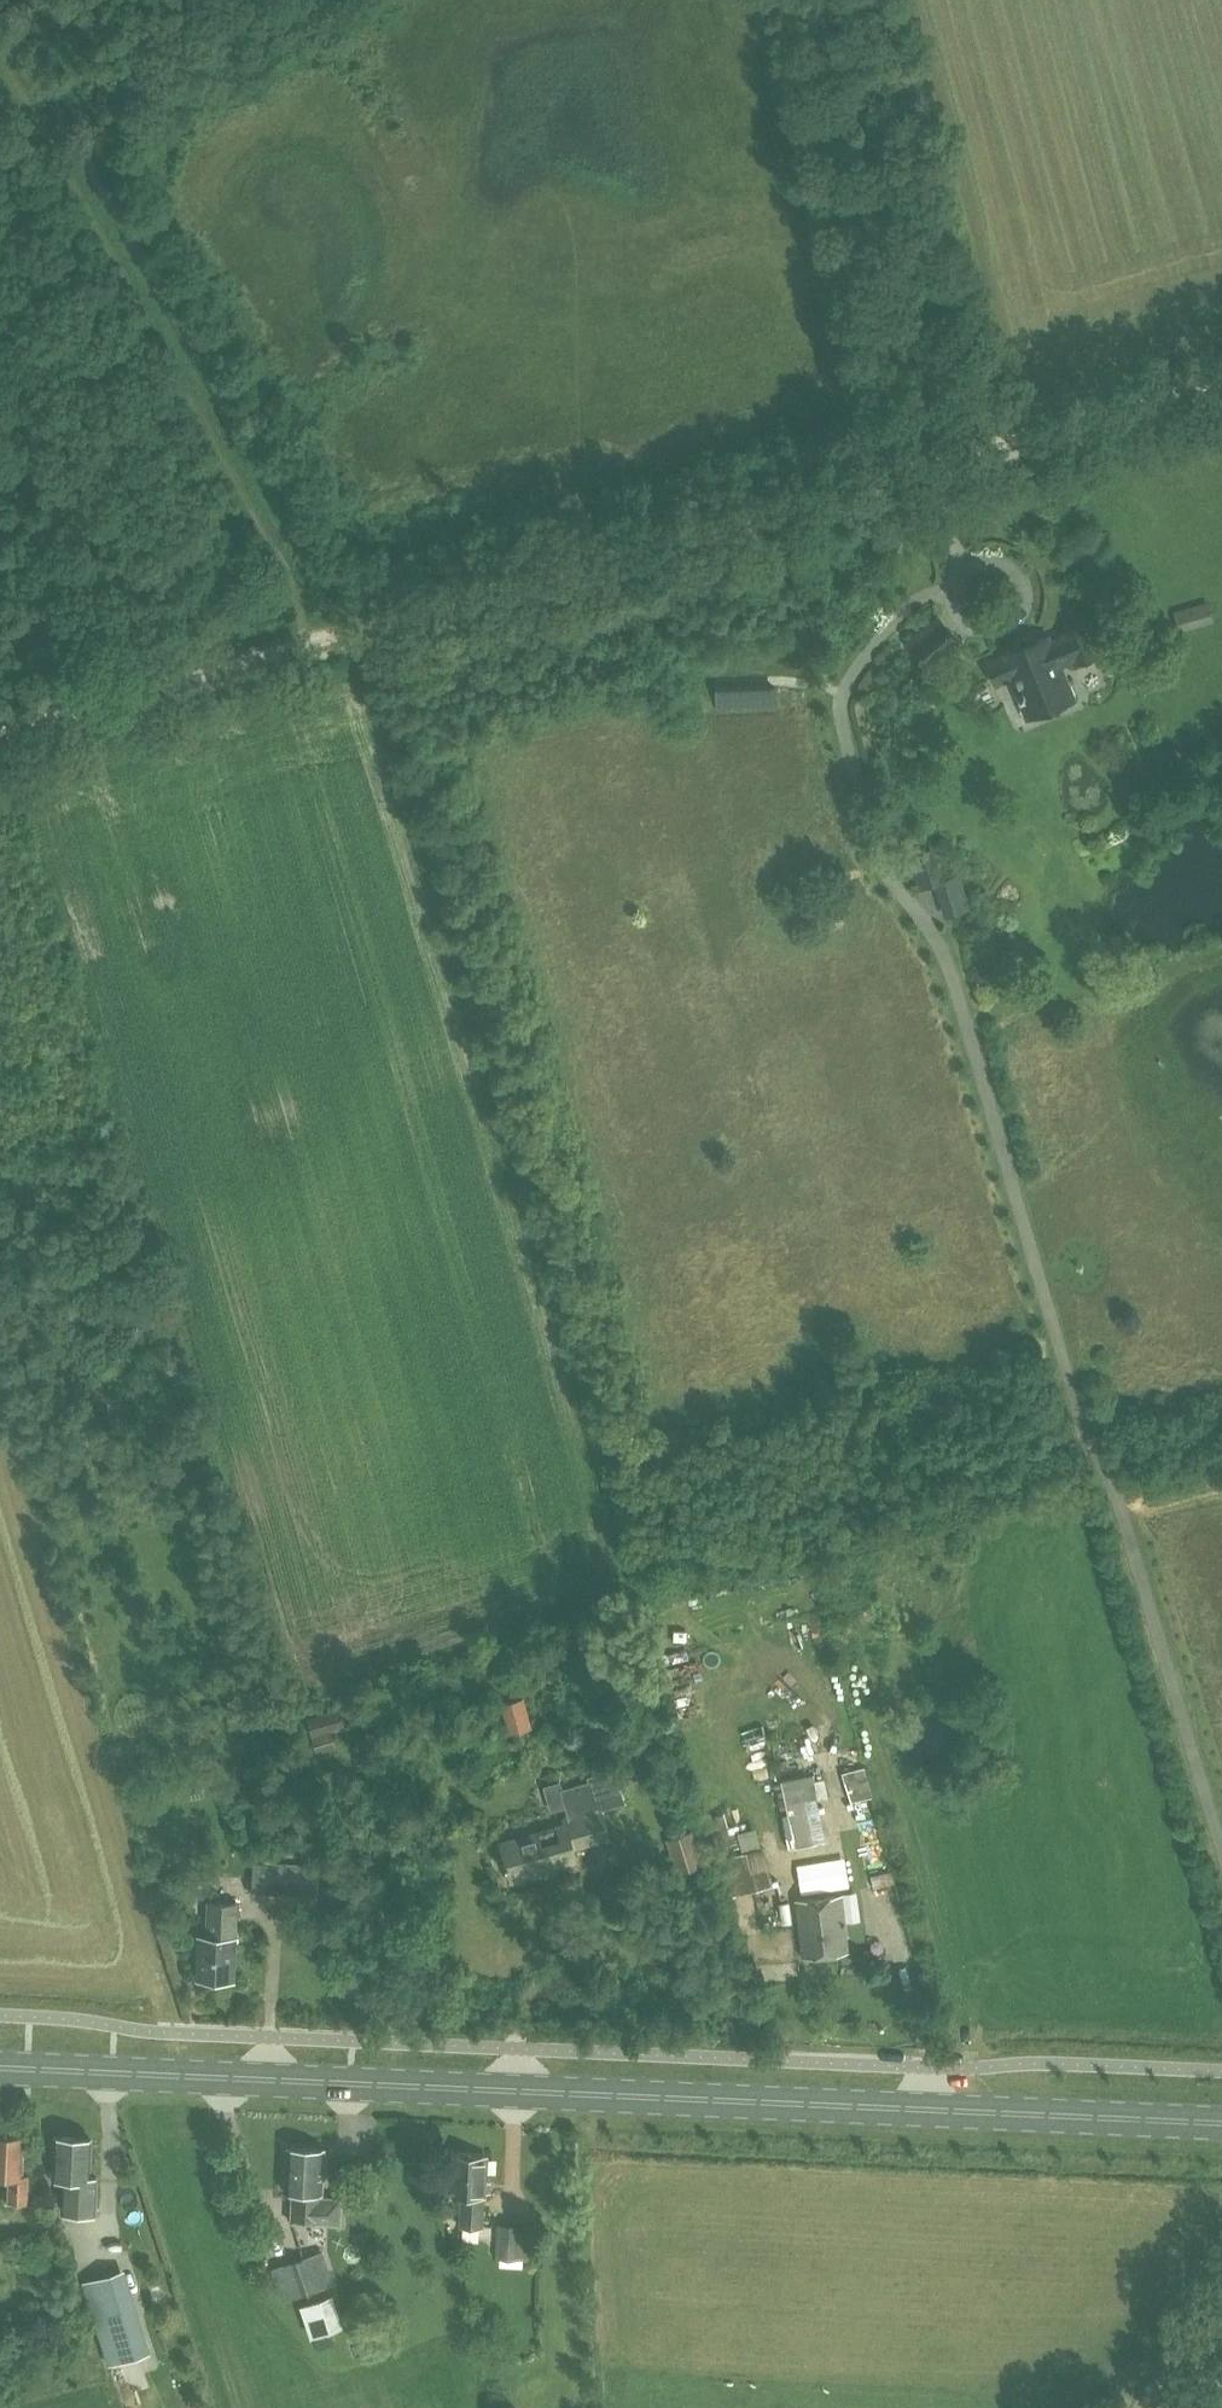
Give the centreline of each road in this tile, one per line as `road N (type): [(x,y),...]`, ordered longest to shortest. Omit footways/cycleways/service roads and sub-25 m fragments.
road 1 (track): [(0,734),(1221,376)]
road 2 (primary): [(0,2067),(1221,2124)]
road 3 (unclassified): [(1141,2407),(1221,2308)]

